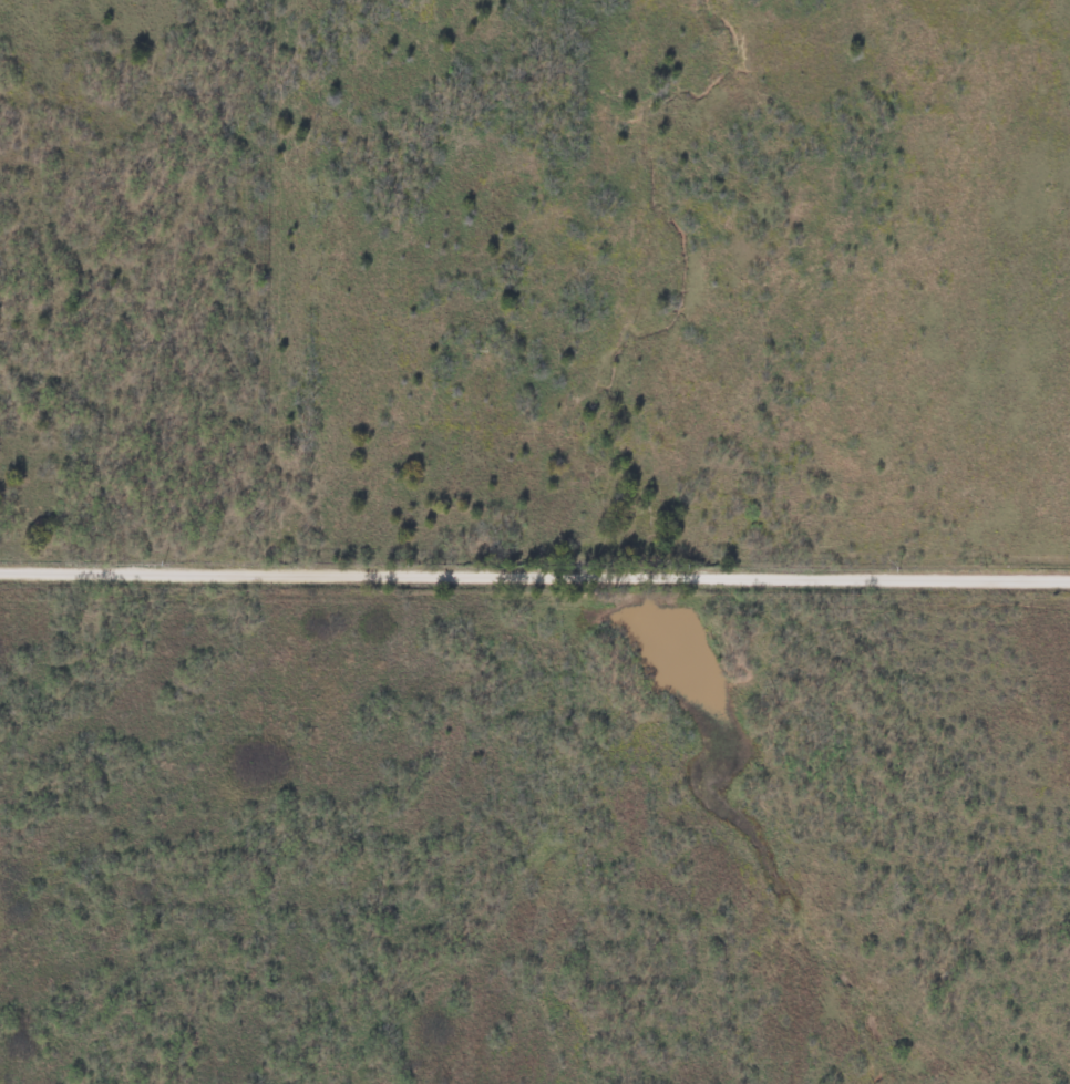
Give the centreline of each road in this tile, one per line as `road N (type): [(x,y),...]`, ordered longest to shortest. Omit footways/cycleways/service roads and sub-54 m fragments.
road 1 (residential): [(1069,582),(0,575)]

